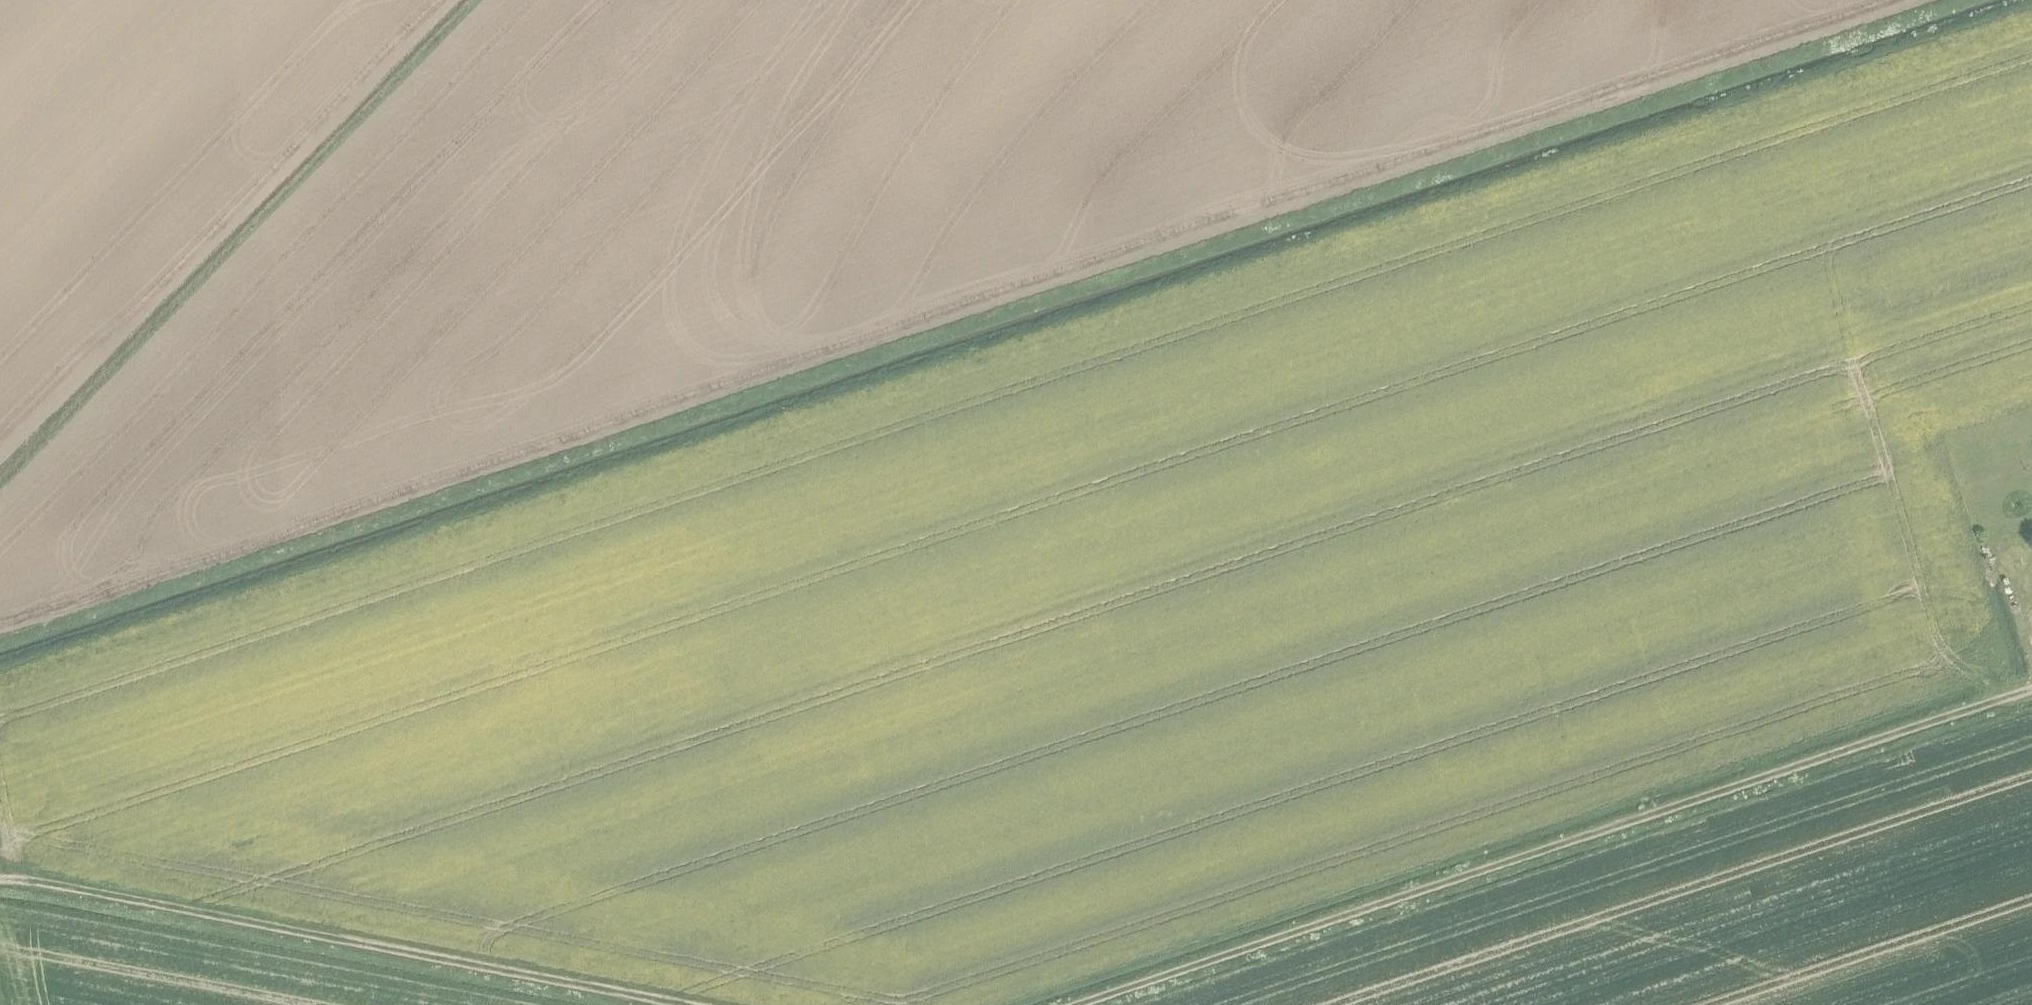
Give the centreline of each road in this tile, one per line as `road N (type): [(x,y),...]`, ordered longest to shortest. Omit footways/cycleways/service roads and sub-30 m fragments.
road 1 (track): [(2027,693),(1085,1004)]
road 2 (track): [(654,1004),(0,883)]

